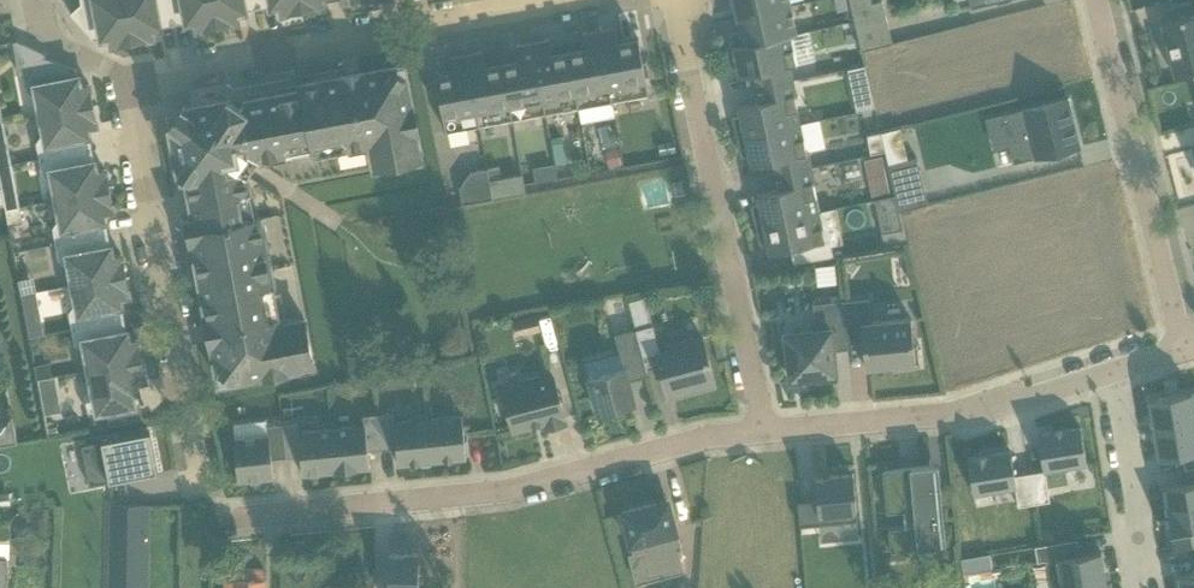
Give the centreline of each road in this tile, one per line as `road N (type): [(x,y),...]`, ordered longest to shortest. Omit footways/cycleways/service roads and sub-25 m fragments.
road 1 (residential): [(763,431),(697,440),(494,493),(220,520)]
road 2 (residential): [(675,0),(763,431)]
road 3 (residential): [(125,81),(202,481)]
road 4 (residential): [(1183,350),(1095,0)]
road 5 (residential): [(1110,373),(980,410),(763,431)]
road 6 (residential): [(125,81),(397,30)]
road 7 (residential): [(1110,373),(1145,587)]
road 8 (residential): [(34,0),(48,37),(125,81)]
road 9 (residential): [(439,22),(562,0)]

